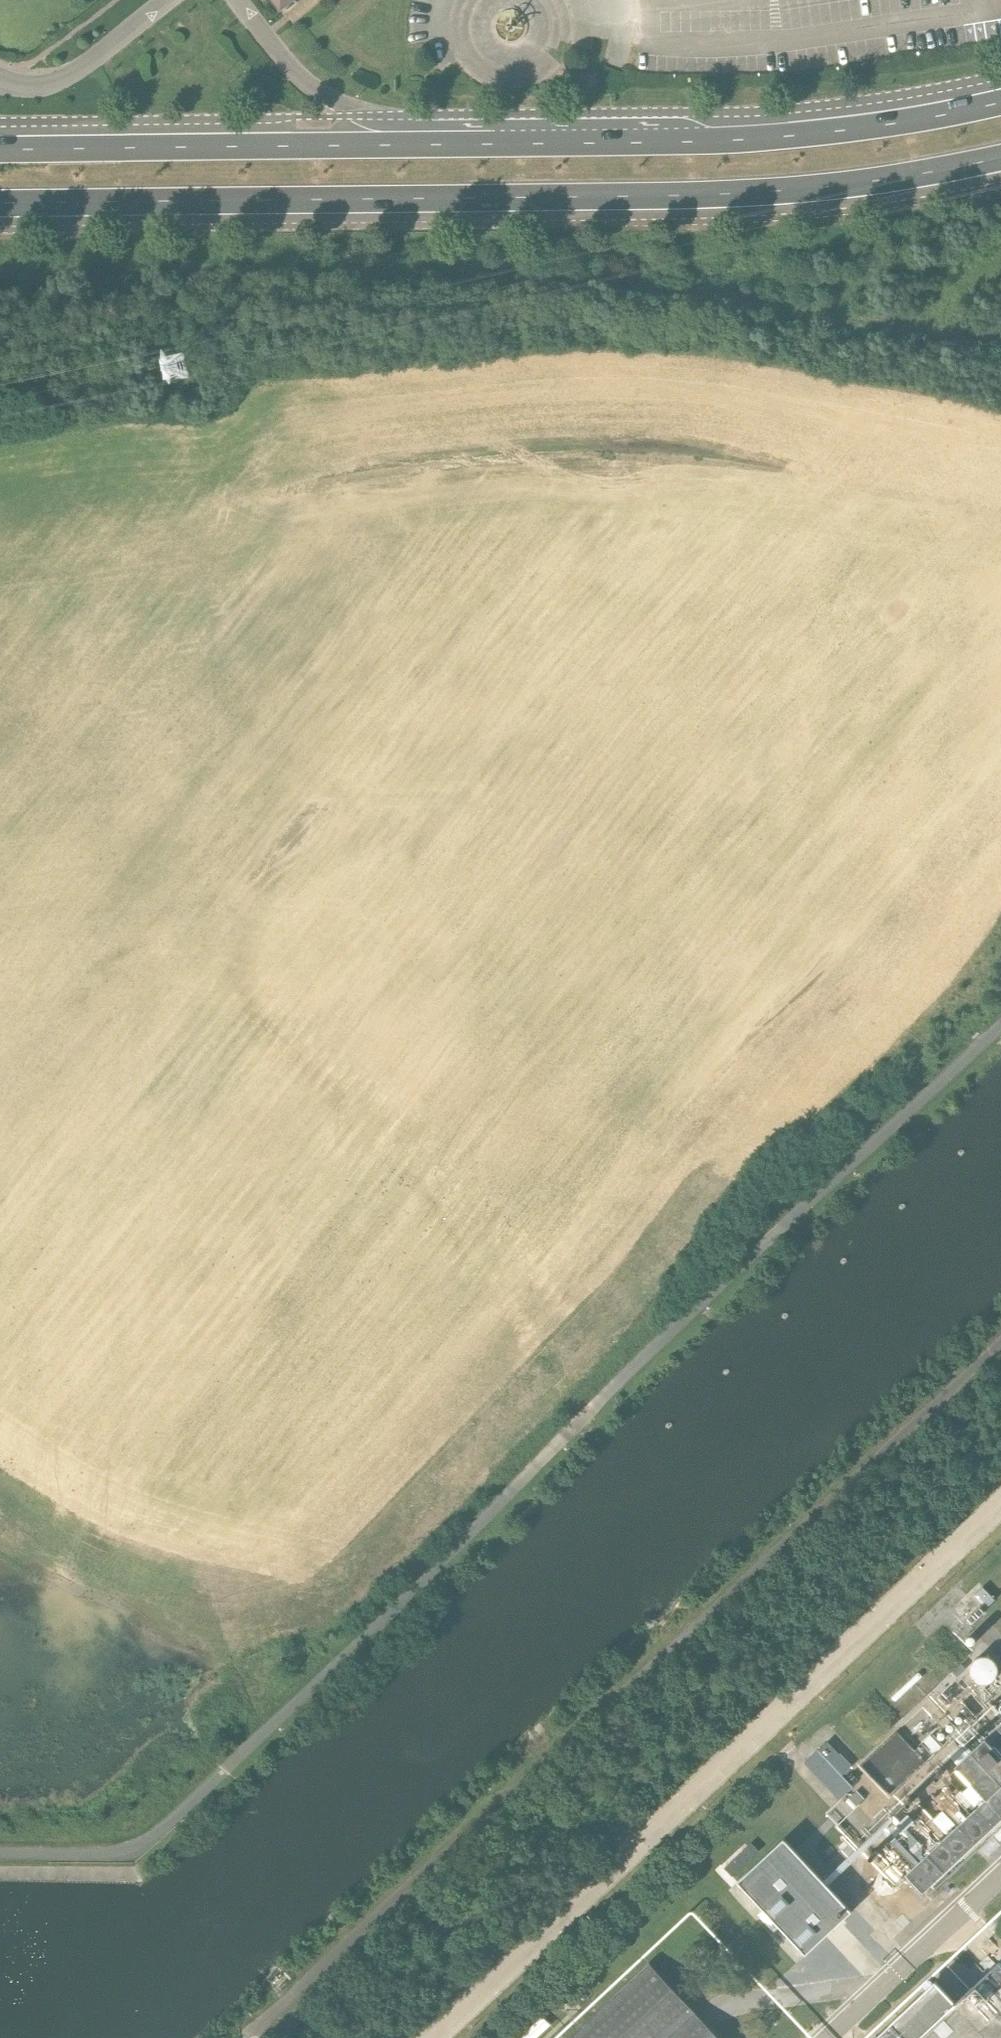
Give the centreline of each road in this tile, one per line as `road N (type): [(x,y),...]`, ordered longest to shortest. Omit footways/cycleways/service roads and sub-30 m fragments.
road 1 (primary): [(0,203),(677,196),(866,182),(1000,158)]
road 2 (unclassified): [(428,2037),(1000,1501)]
road 3 (primary): [(1000,103),(764,139),(430,145)]
road 4 (primary): [(430,145),(0,150)]
road 5 (unclassified): [(430,145),(306,83),(234,0)]
road 6 (residential): [(0,75),(27,82),(62,77),(164,0)]

